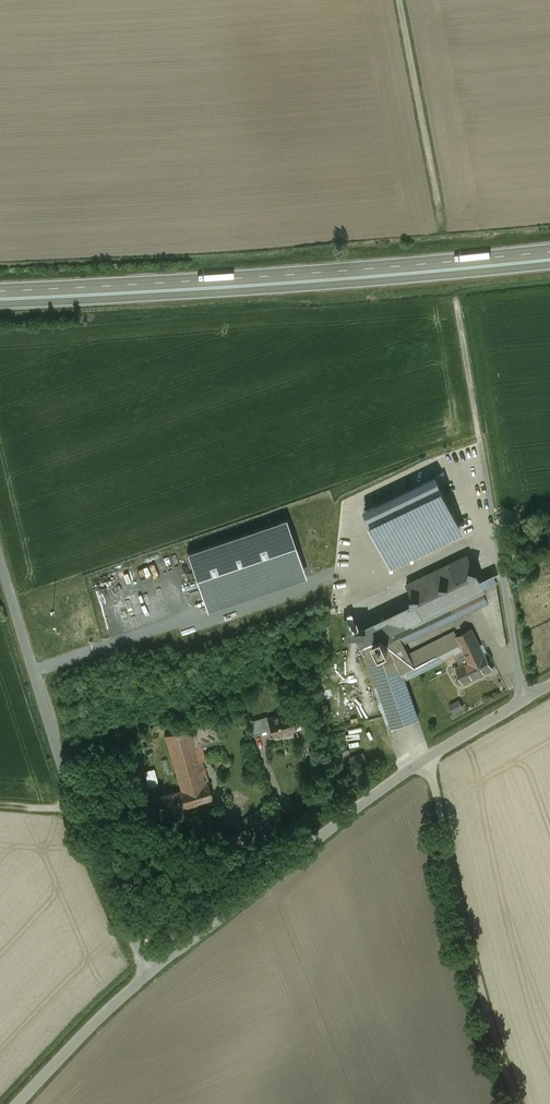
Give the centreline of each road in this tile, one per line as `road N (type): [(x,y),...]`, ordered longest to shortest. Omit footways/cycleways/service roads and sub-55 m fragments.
road 1 (trunk): [(549,250),(0,292)]
road 2 (trunk): [(0,305),(549,264)]
road 3 (unclassified): [(148,972),(76,808),(0,557)]
road 4 (unclassified): [(424,760),(519,1103)]
road 5 (unclassified): [(148,972),(424,760)]
road 6 (track): [(399,0),(438,204)]
road 7 (unclassified): [(16,1103),(148,972)]
road 8 (unclassified): [(424,760),(549,685)]

